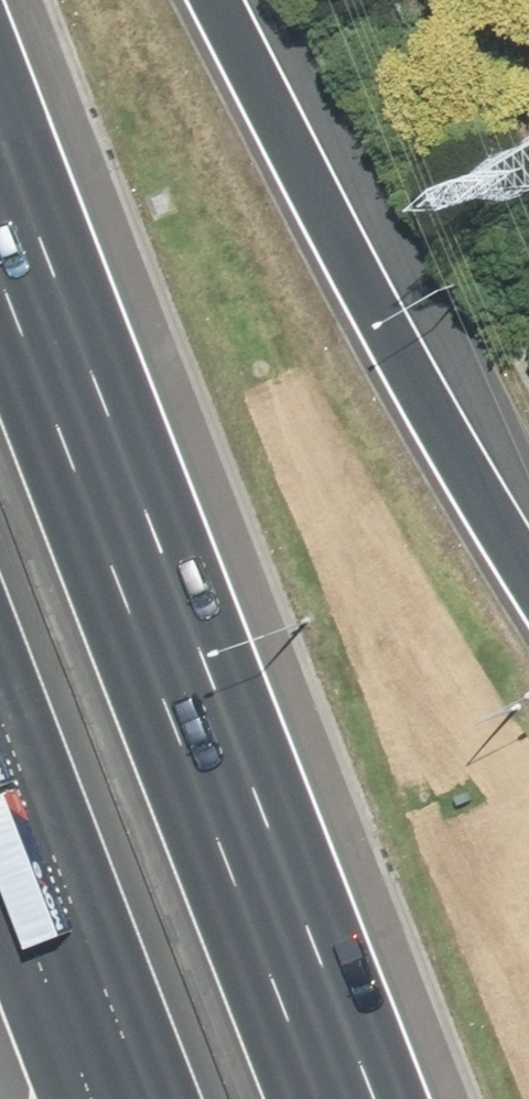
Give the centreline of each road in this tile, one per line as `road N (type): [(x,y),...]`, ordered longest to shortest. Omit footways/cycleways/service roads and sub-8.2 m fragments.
road 1 (motorway): [(0,227),(329,1098)]
road 2 (motorway): [(219,0),(470,475),(528,566)]
road 3 (motorway): [(149,1098),(0,712)]

